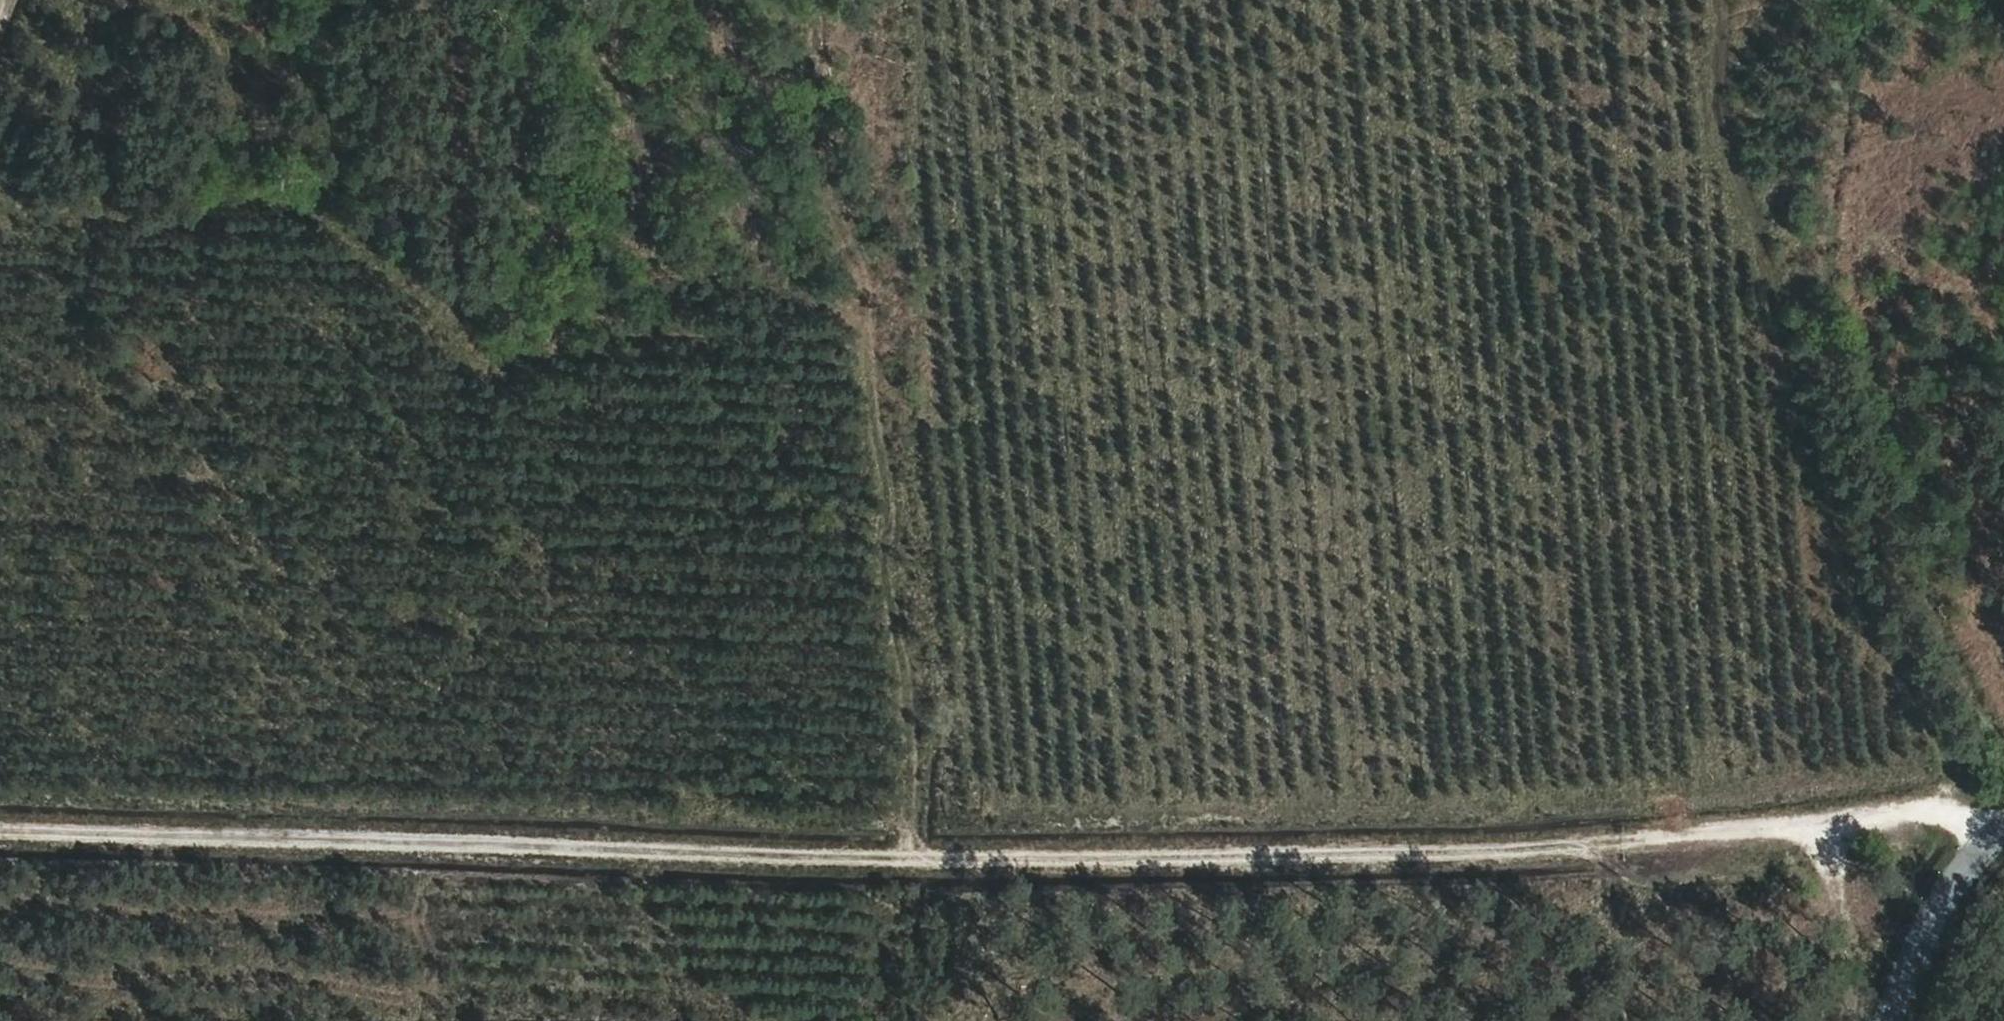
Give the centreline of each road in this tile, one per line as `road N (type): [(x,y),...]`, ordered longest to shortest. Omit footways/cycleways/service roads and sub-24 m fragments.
road 1 (tertiary): [(1897,1020),(1948,898),(2003,844)]

